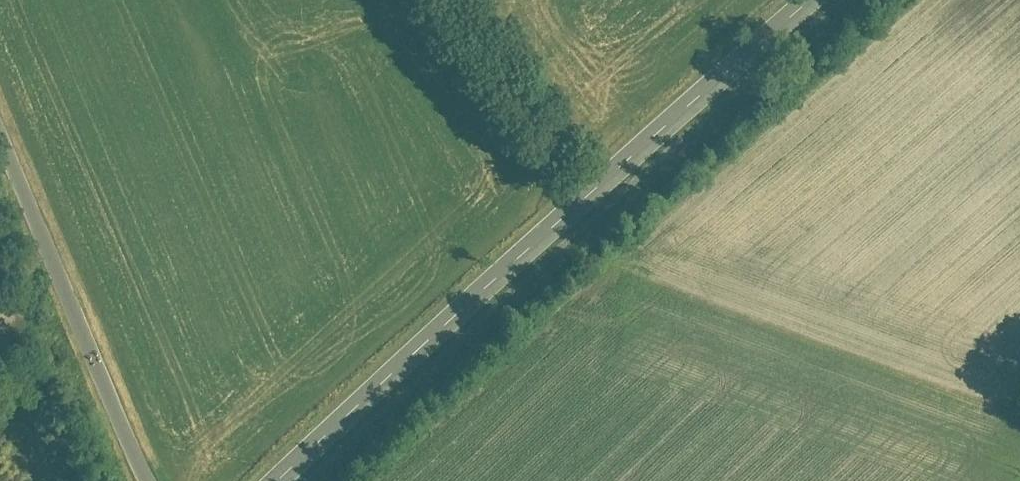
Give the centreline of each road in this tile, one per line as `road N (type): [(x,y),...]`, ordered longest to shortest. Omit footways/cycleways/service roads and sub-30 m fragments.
road 1 (tertiary): [(270,480),(810,0)]
road 2 (residential): [(157,480),(0,124)]
road 3 (track): [(593,195),(458,0)]

